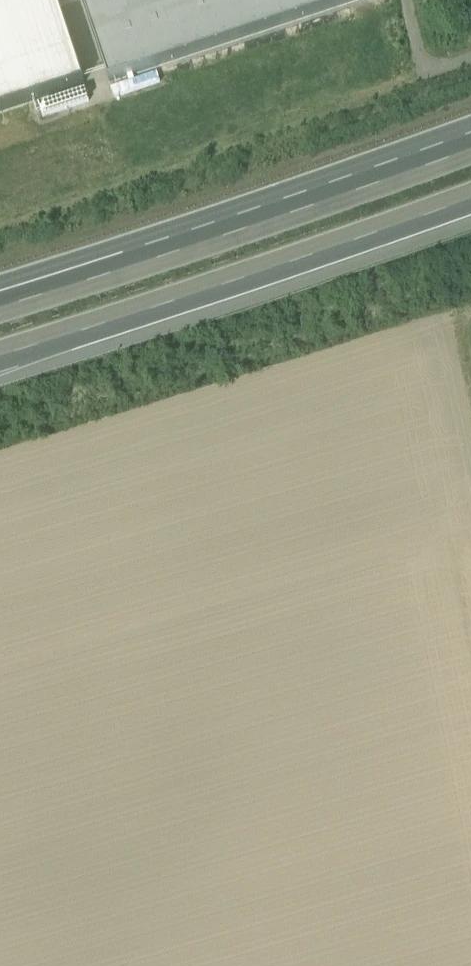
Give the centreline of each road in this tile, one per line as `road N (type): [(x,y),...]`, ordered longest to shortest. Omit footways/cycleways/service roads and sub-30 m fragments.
road 1 (motorway): [(0,367),(470,212)]
road 2 (motorway): [(470,160),(129,277)]
road 3 (motorway): [(129,277),(0,316)]
road 4 (motorway): [(129,277),(0,300)]

